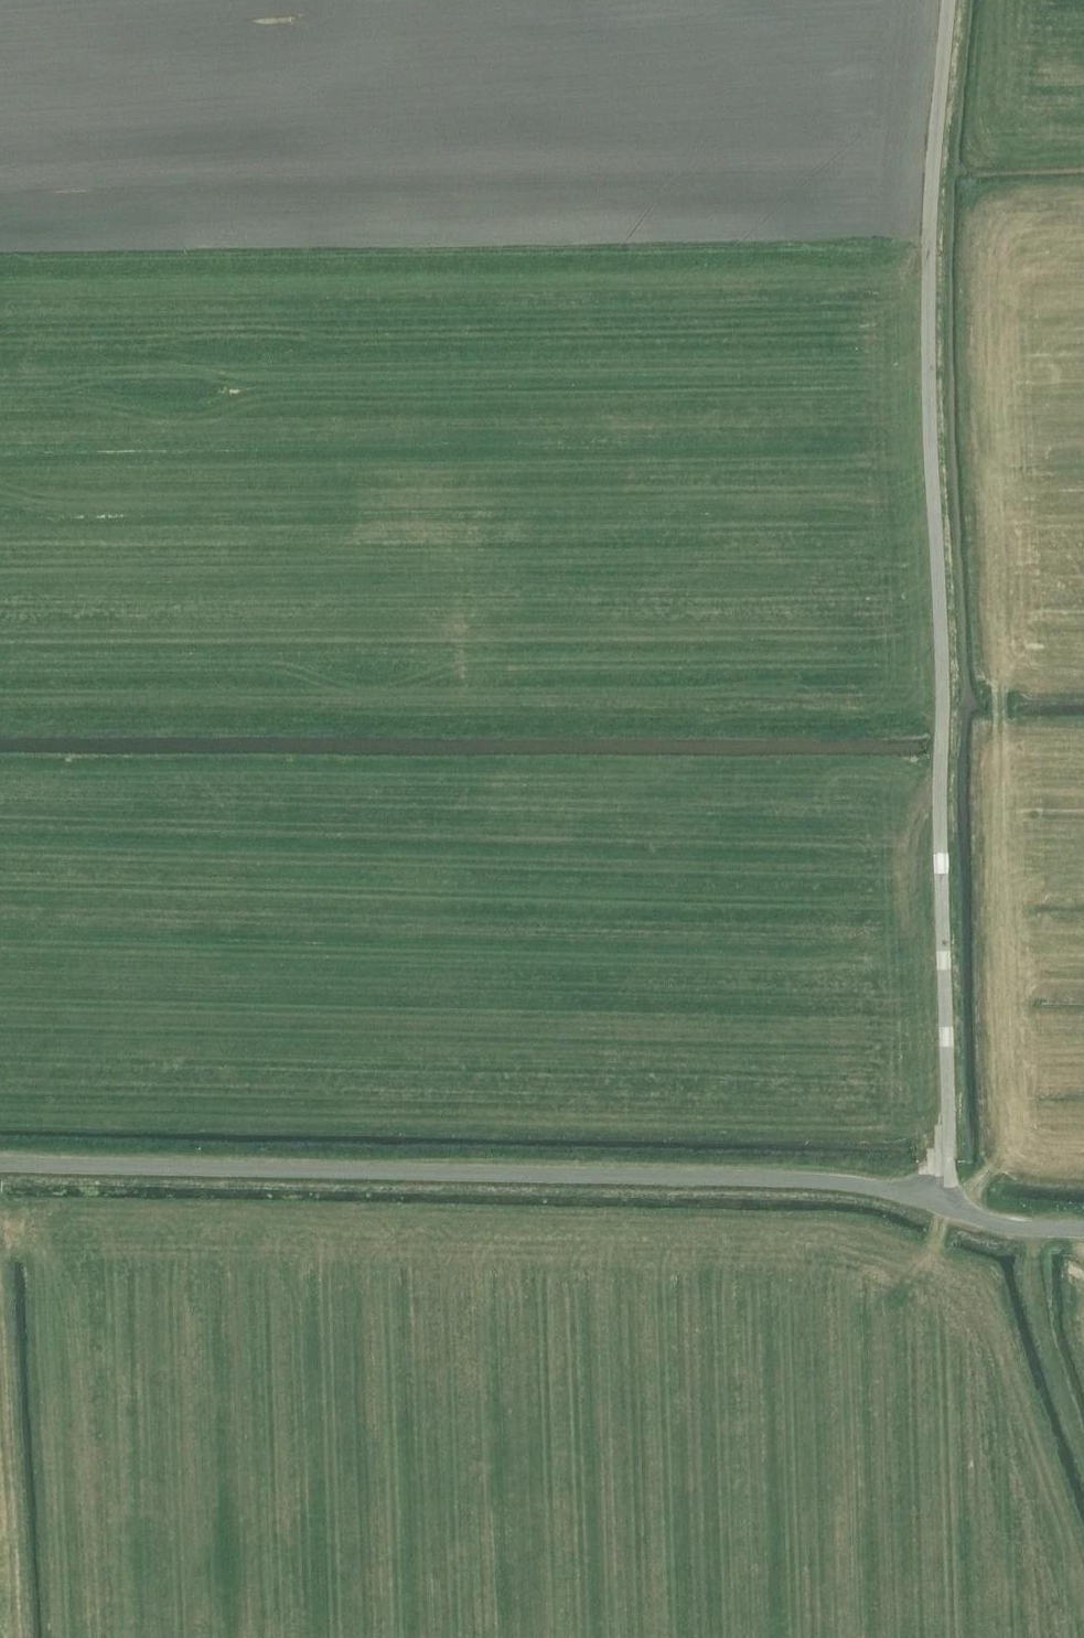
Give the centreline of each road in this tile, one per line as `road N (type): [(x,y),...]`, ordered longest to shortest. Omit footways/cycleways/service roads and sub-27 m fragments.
road 1 (unclassified): [(948,1209),(848,1182),(0,1165)]
road 2 (unclassified): [(948,1209),(1031,1230),(1083,1232)]

